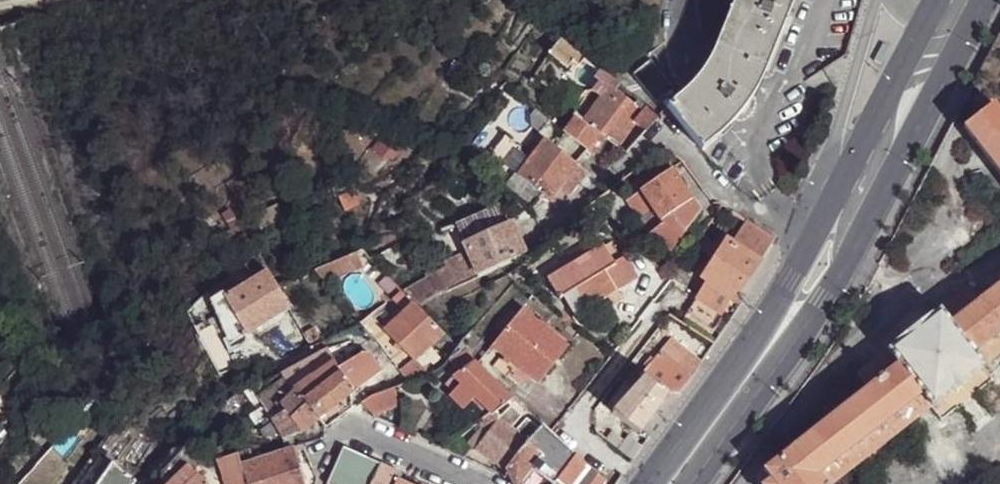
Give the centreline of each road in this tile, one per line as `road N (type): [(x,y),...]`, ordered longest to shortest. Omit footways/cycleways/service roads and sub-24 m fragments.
road 1 (tertiary): [(846,255),(976,0)]
road 2 (tertiary): [(807,252),(650,483)]
road 3 (tertiary): [(687,483),(824,299),(846,255)]
road 4 (unclassified): [(881,0),(807,216),(807,252)]
road 5 (residential): [(629,483),(574,436),(573,420),(676,296)]
road 6 (tertiary): [(874,125),(807,252)]
road 7 (unclassified): [(874,125),(876,156),(845,222),(846,255)]
road 8 (residential): [(475,483),(354,427)]

